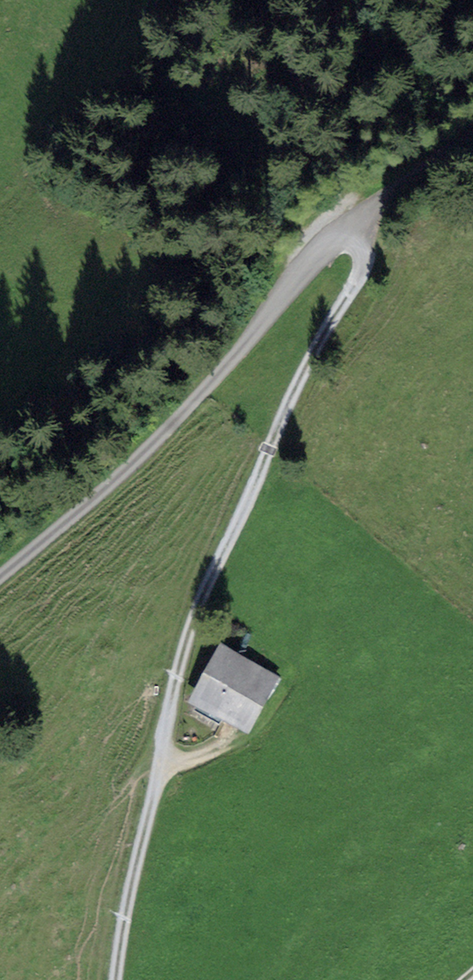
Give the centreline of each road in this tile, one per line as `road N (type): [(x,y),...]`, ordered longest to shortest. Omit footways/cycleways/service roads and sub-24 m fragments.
road 1 (track): [(117,979),(183,660),(316,349),(363,276),(365,250),(350,222)]
road 2 (track): [(0,581),(225,370),(325,240),(472,137)]

